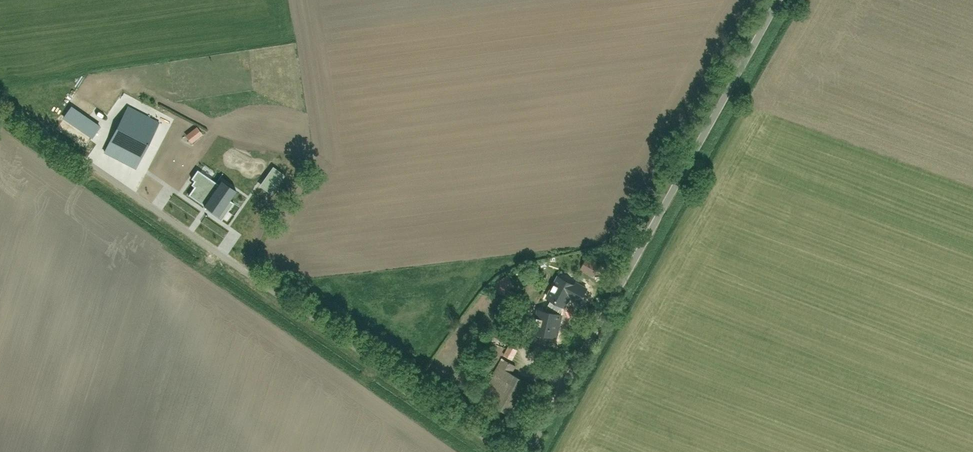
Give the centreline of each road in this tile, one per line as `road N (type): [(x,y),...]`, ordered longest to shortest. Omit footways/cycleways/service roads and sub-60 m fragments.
road 1 (residential): [(0,106),(235,259),(507,451)]
road 2 (residential): [(530,451),(625,269),(781,0)]

